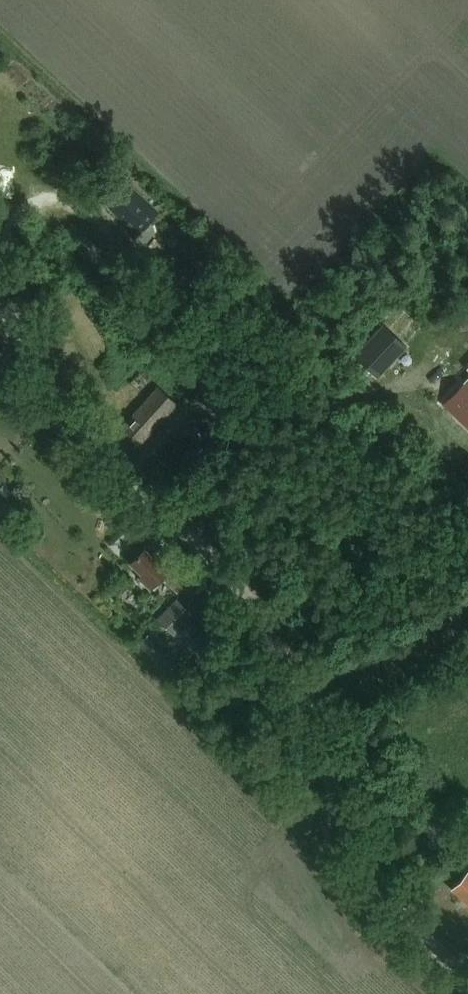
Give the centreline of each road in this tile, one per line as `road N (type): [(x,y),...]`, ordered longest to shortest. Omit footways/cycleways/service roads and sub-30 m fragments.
road 1 (unclassified): [(467,982),(378,869),(278,635),(61,404),(1,272)]

